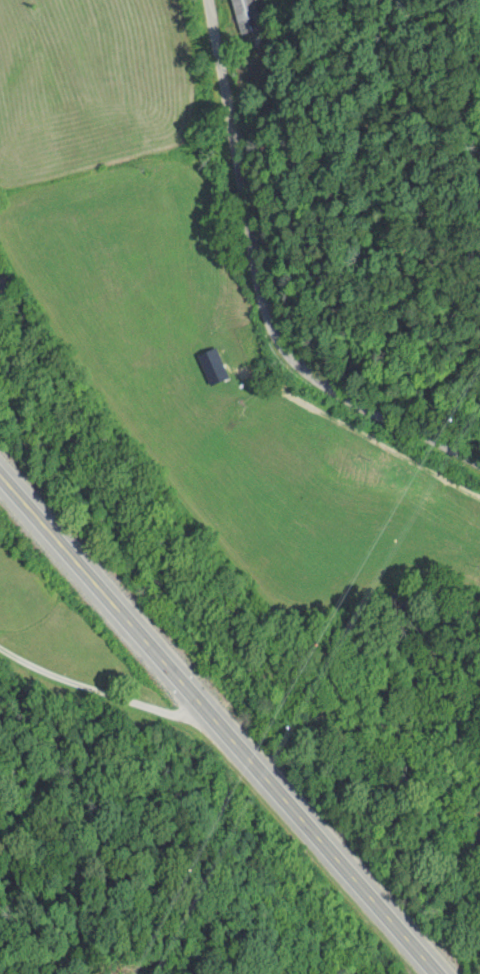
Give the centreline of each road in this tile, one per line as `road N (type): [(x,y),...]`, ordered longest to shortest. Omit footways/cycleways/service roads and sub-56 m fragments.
road 1 (primary): [(438,973),(0,472)]
road 2 (residential): [(479,461),(348,386),(301,339),(263,230),(227,0)]

